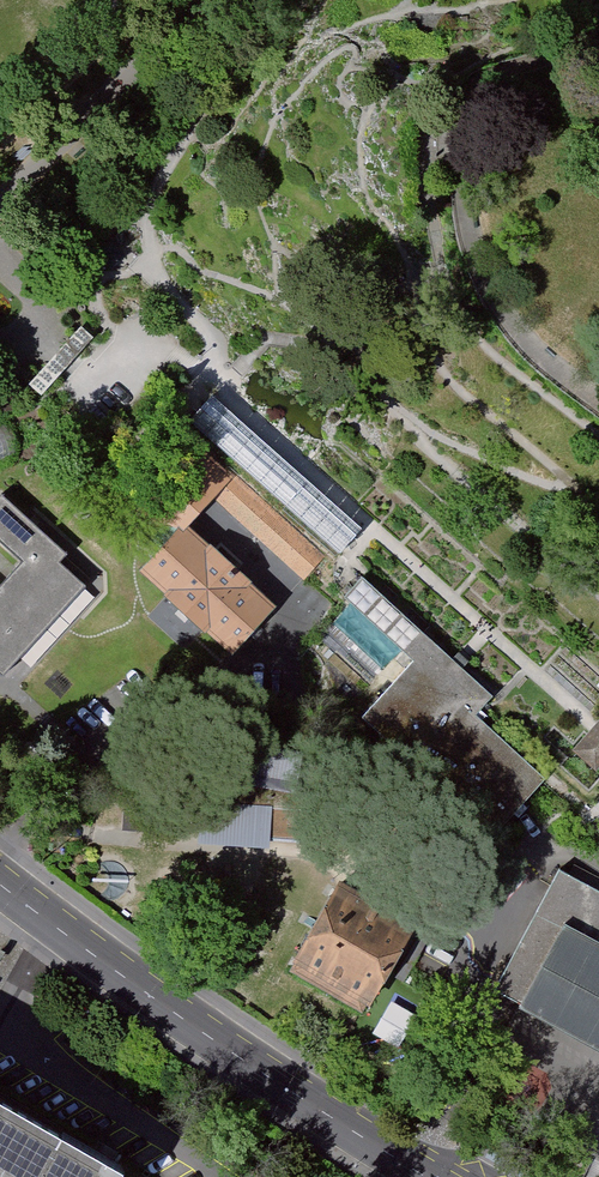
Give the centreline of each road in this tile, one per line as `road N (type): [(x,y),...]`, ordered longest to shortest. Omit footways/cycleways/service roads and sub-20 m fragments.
road 1 (tertiary): [(0,881),(220,1043),(446,1176)]

